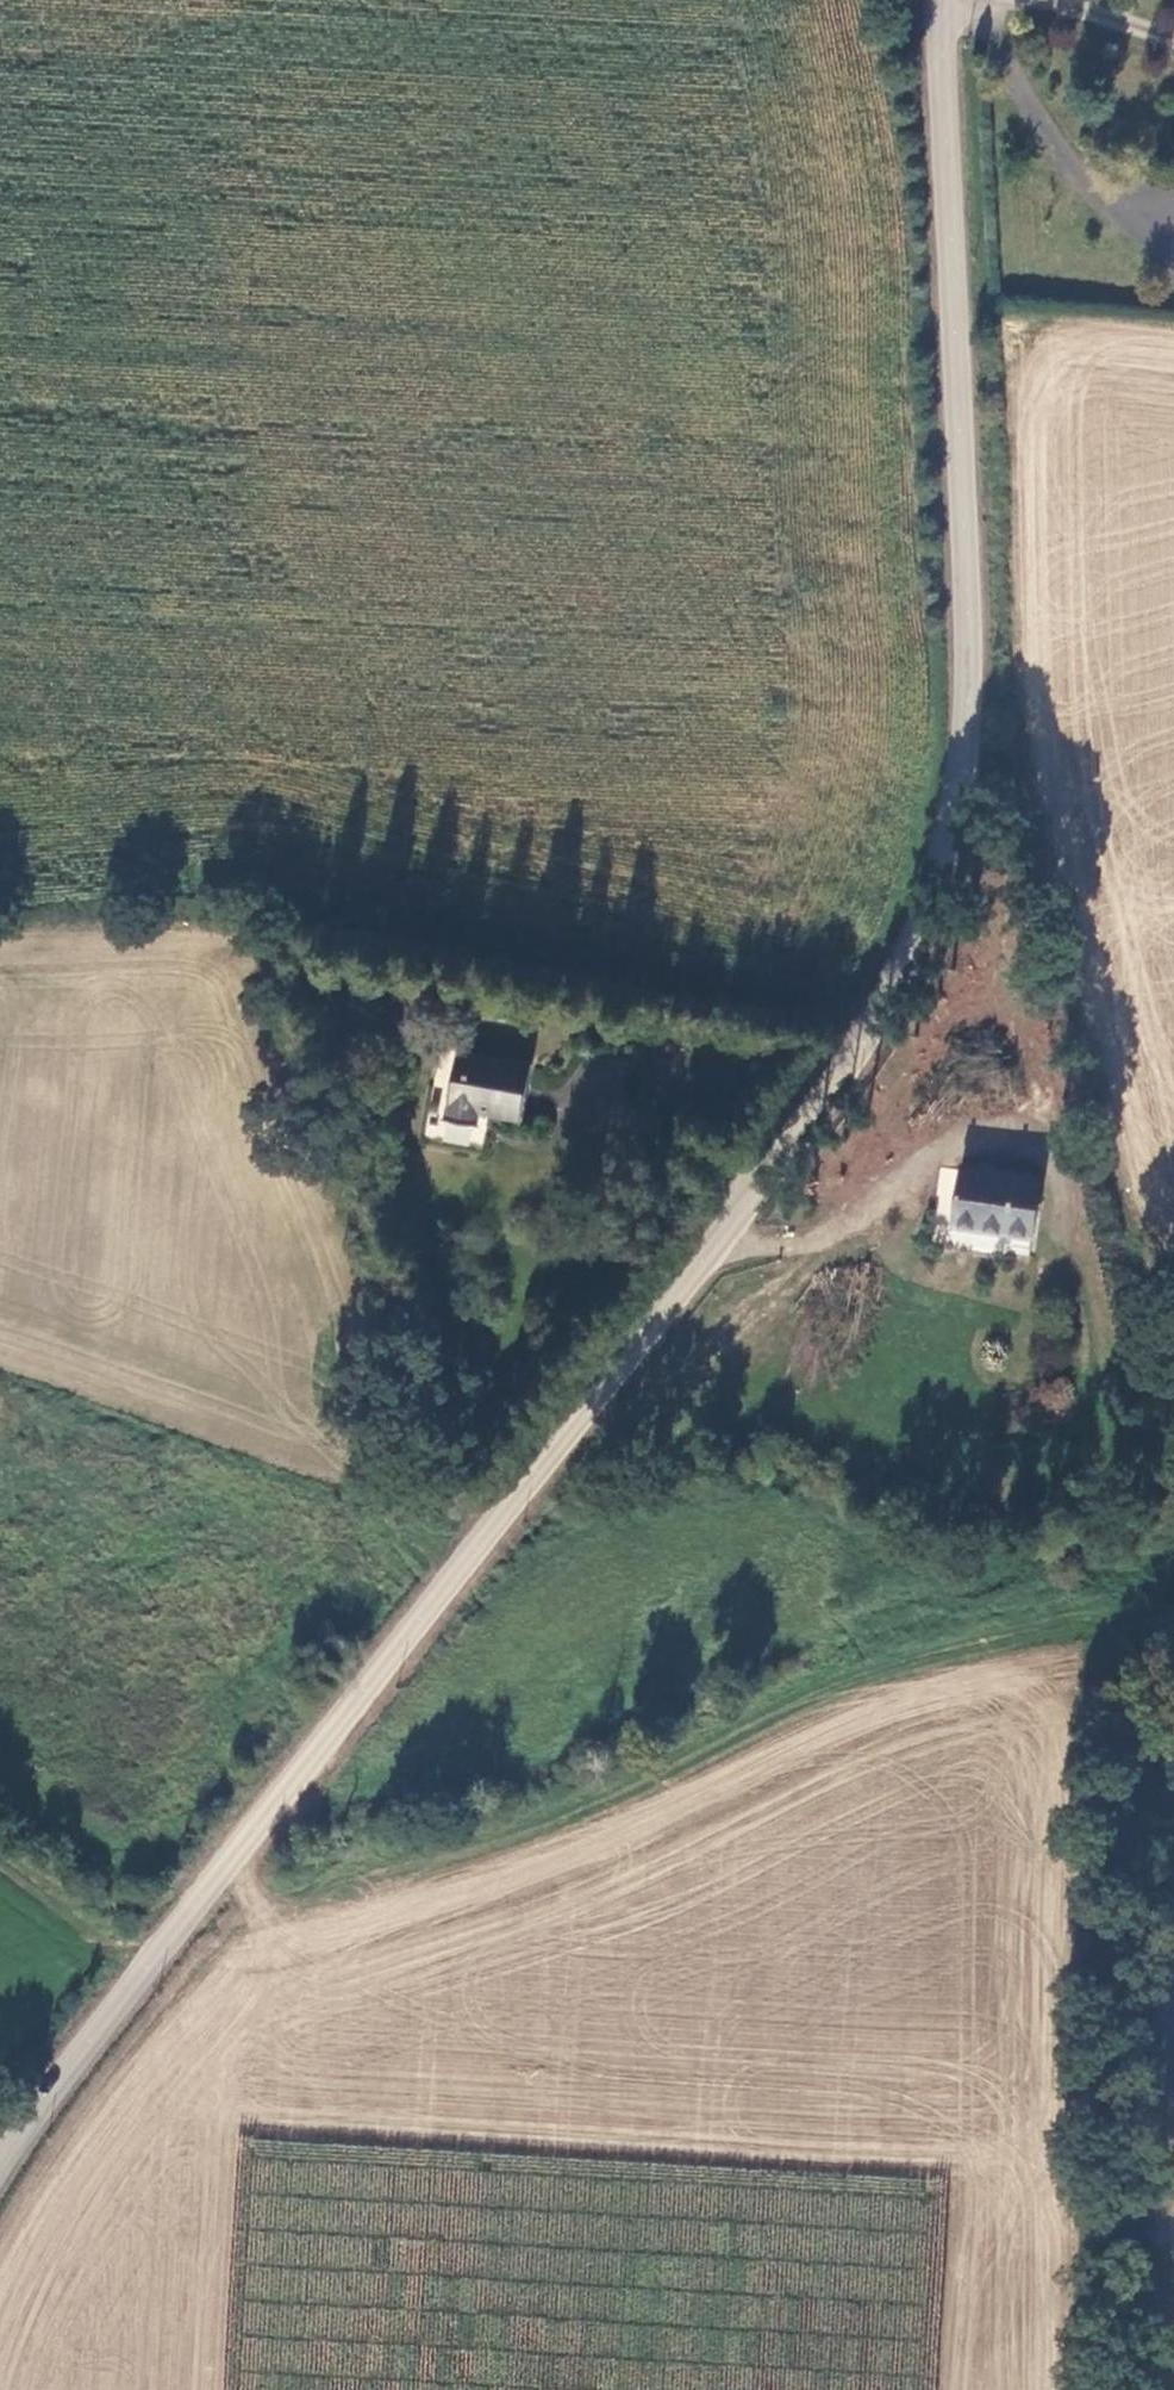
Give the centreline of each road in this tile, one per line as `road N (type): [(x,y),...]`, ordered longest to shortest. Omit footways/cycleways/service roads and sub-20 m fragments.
road 1 (tertiary): [(0,2171),(159,1953),(629,1369),(868,1054),(910,968),(962,789),(969,680),(940,0)]
road 2 (track): [(159,1953),(0,1848)]

